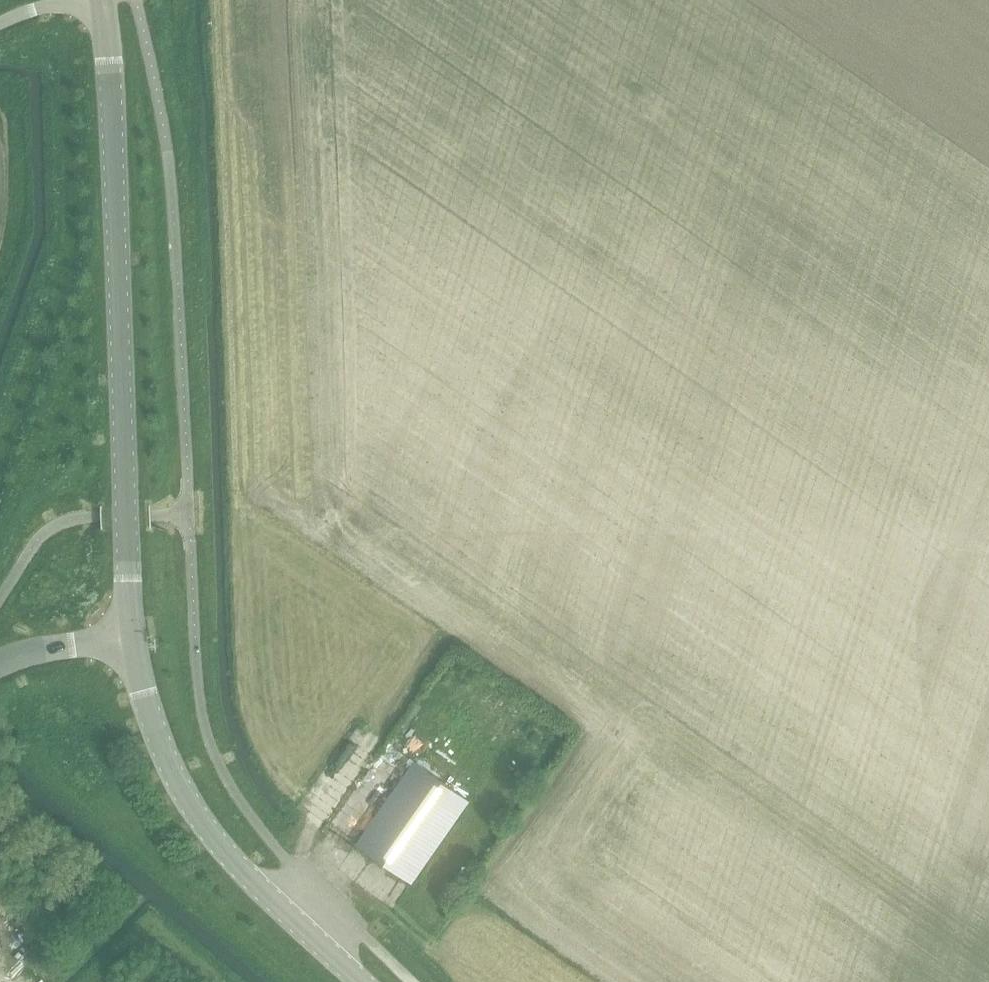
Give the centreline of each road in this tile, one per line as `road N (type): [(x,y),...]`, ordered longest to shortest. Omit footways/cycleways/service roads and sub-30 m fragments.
road 1 (secondary): [(133,640),(103,0)]
road 2 (secondary): [(362,981),(234,861),(194,812),(148,705),(133,640)]
road 3 (tertiary): [(0,662),(18,653),(133,640)]

